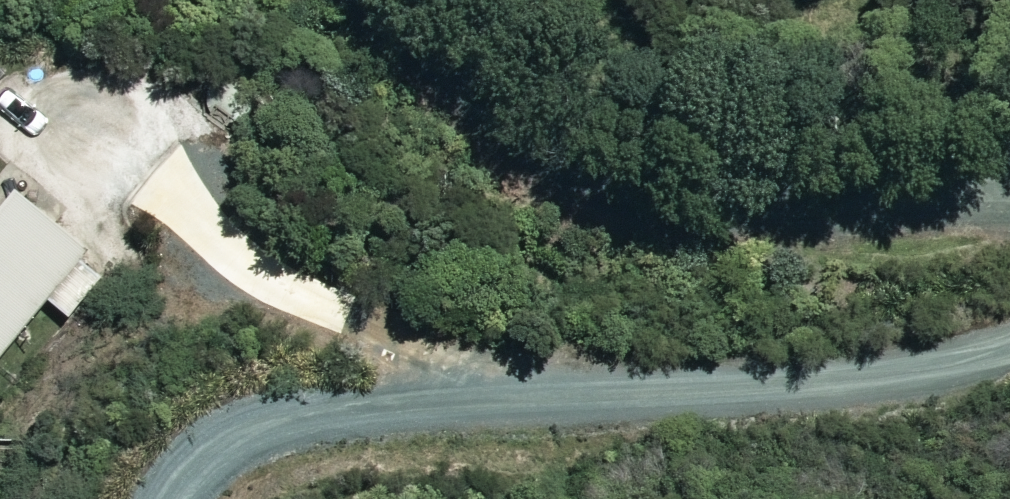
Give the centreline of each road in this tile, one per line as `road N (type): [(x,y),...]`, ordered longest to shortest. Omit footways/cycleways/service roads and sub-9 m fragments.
road 1 (unclassified): [(1009,348),(880,382),(302,416),(238,429),(195,464),(178,498)]
road 2 (unclassified): [(394,0),(524,133),(580,172),(667,198),(1009,185)]

